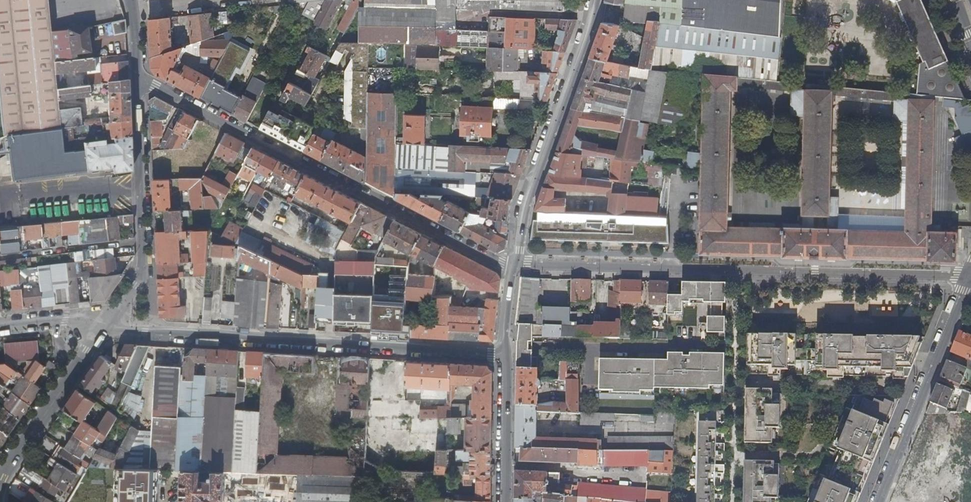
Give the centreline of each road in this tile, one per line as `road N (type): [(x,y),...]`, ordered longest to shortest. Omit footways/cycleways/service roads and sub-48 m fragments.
road 1 (residential): [(510,268),(526,262),(970,276)]
road 2 (unclassified): [(133,76),(510,268)]
road 3 (unclassified): [(506,356),(144,331),(104,319)]
road 4 (tertiary): [(597,0),(524,203),(510,268)]
road 5 (residential): [(878,501),(970,276)]
road 6 (unclassified): [(0,474),(104,319)]
road 7 (residential): [(140,240),(133,76)]
road 8 (tertiary): [(506,356),(505,501)]
road 9 (residential): [(0,258),(140,240)]

